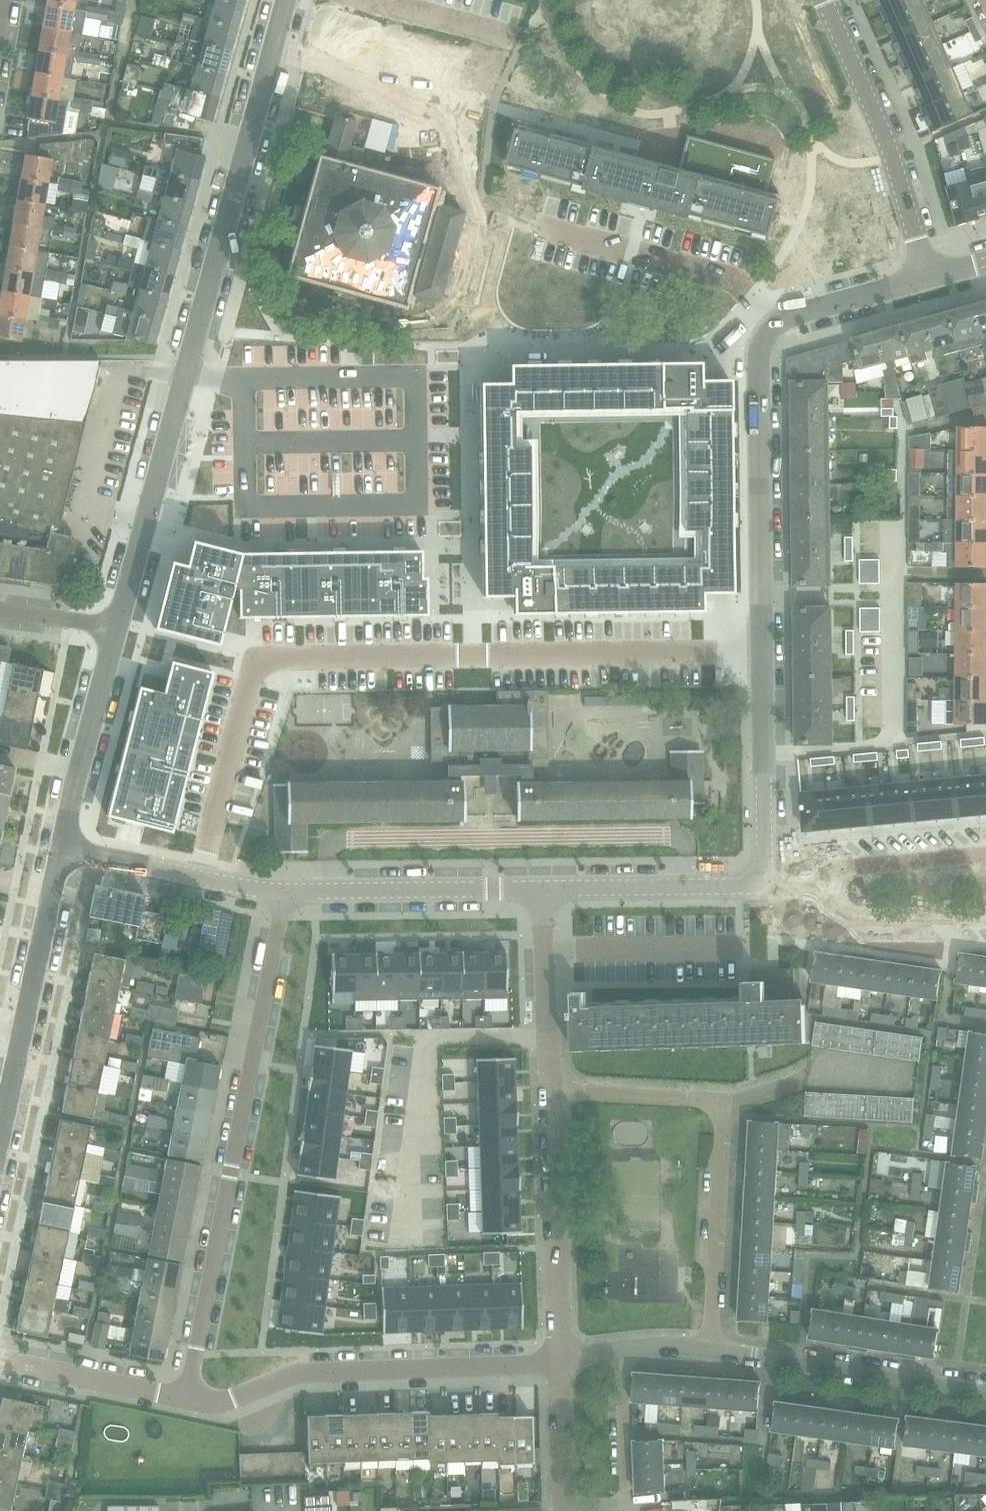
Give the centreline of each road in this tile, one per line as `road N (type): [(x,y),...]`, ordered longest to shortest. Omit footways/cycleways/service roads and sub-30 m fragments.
road 1 (residential): [(763,656),(282,657),(252,672),(199,881)]
road 2 (residential): [(119,627),(287,0)]
road 3 (residential): [(186,1399),(284,893)]
road 4 (residential): [(763,656),(761,338),(791,315),(925,279)]
road 5 (residential): [(704,1350),(716,1110),(704,1101),(549,1094)]
road 6 (residential): [(558,1364),(294,1374),(226,1403),(186,1399)]
road 7 (residential): [(0,1143),(61,848)]
road 8 (residential): [(925,279),(893,152),(827,0)]
road 9 (residential): [(704,1350),(985,1390)]
road 10 (residential): [(558,1364),(549,1094)]
road 11 (residential): [(540,890),(284,893)]
road 12 (residential): [(61,848),(119,627)]
road 13 (residential): [(764,884),(763,656)]
road 14 (residential): [(764,884),(540,890)]
road 15 (residential): [(549,1094),(540,890)]
road 16 (residential): [(186,1399),(0,1360)]
road 17 (residential): [(824,885),(836,906),(857,916),(985,917)]
road 18 (residential): [(985,854),(862,866),(824,885)]
road 19 (residential): [(558,1364),(619,1351),(704,1350)]
road 20 (residential): [(565,1510),(558,1364)]
road 21 (residential): [(199,881),(61,848)]
road 22 (residential): [(0,611),(119,627)]

